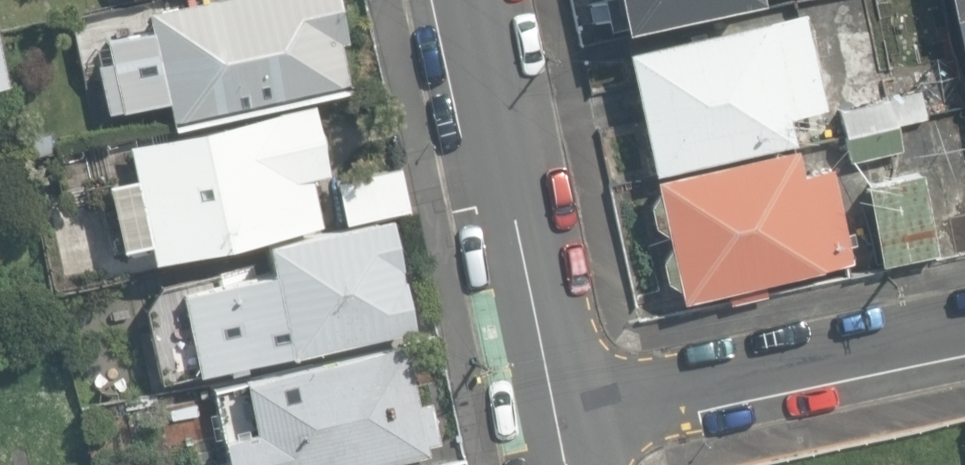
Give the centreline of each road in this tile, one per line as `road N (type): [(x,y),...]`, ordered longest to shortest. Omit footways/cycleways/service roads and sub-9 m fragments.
road 1 (tertiary): [(580,428),(488,0)]
road 2 (residential): [(580,428),(964,344)]

